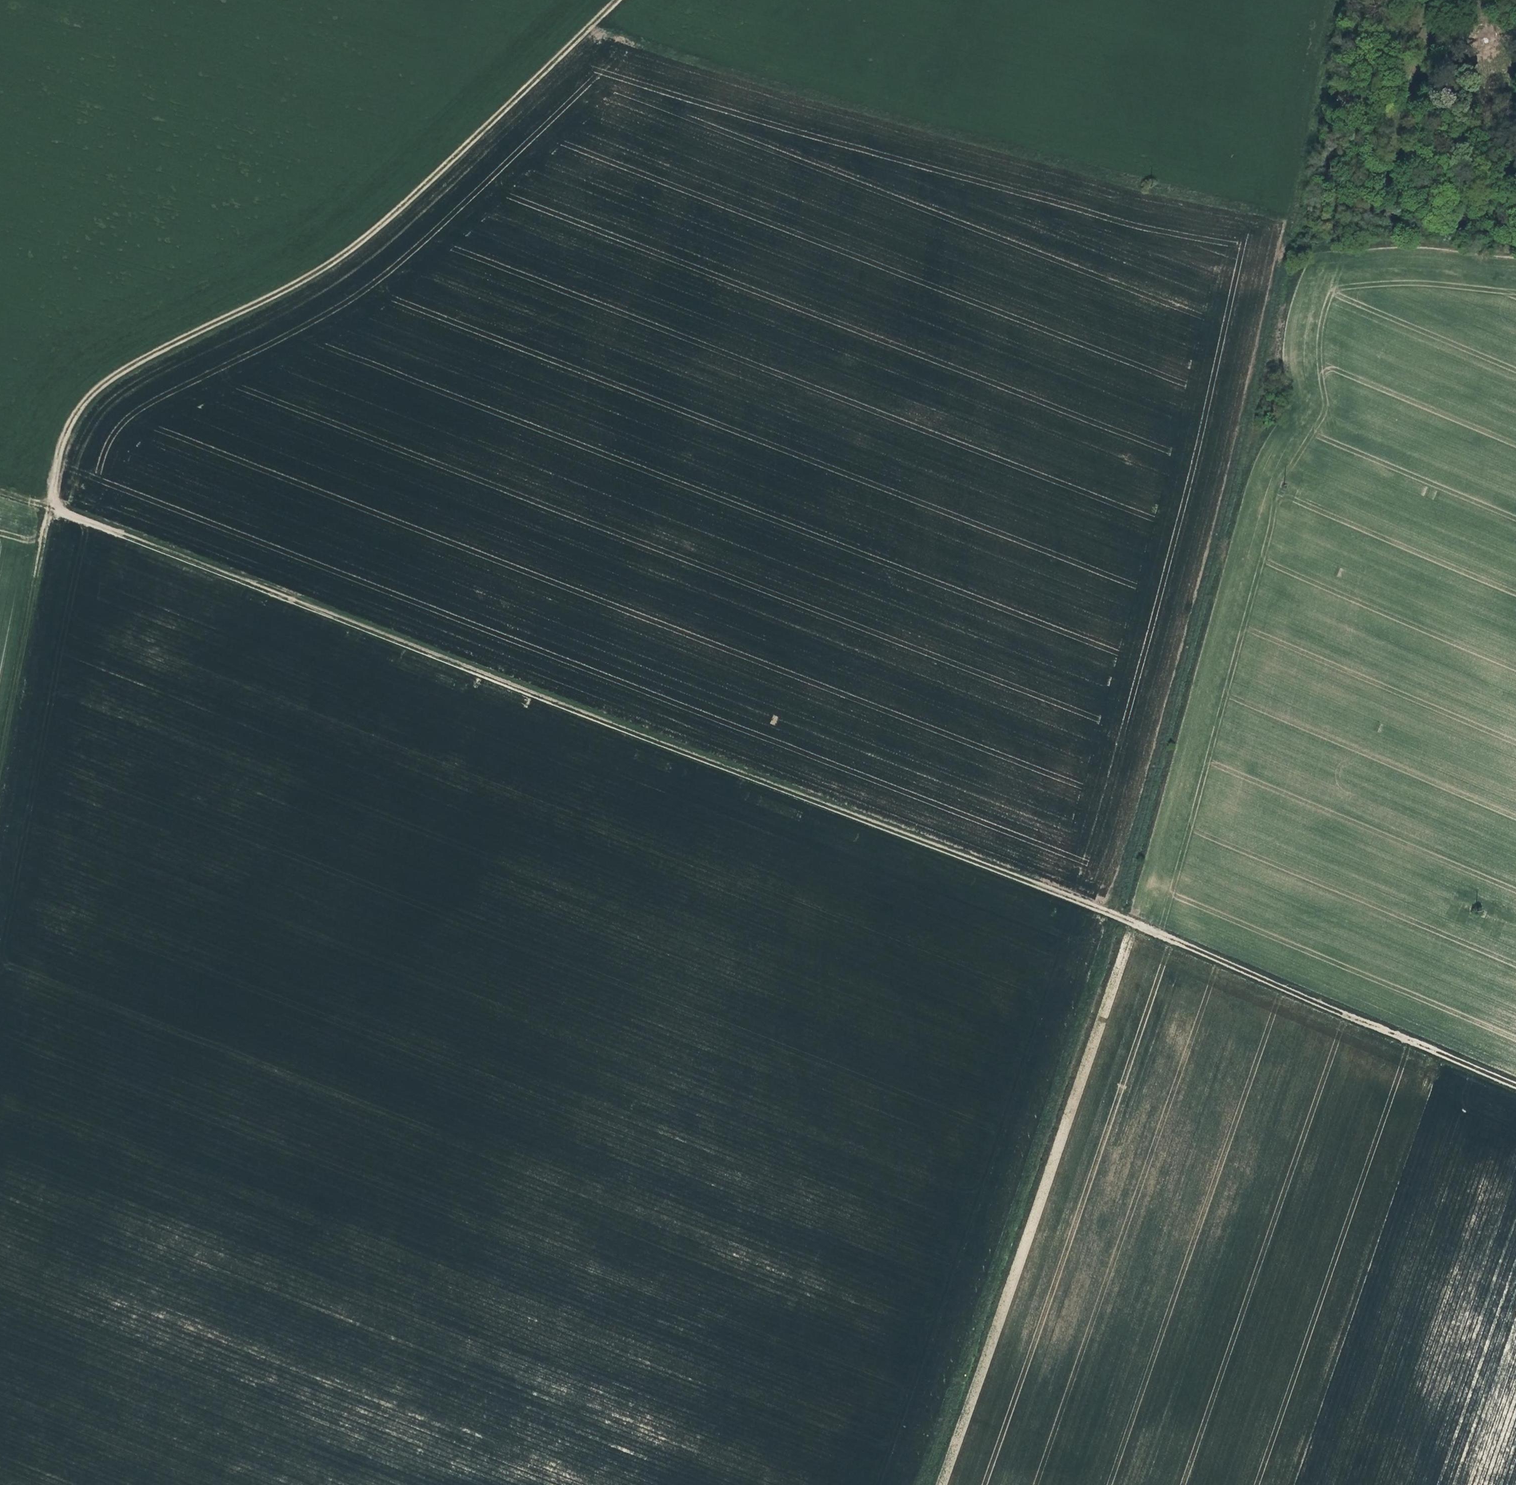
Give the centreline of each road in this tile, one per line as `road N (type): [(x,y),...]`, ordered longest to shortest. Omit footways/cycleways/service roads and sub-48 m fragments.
road 1 (track): [(1515,1089),(1116,915),(64,511),(54,490),(56,461),(91,391),(165,340),(292,286),(347,252),(616,0)]
road 2 (track): [(0,765),(55,497)]

